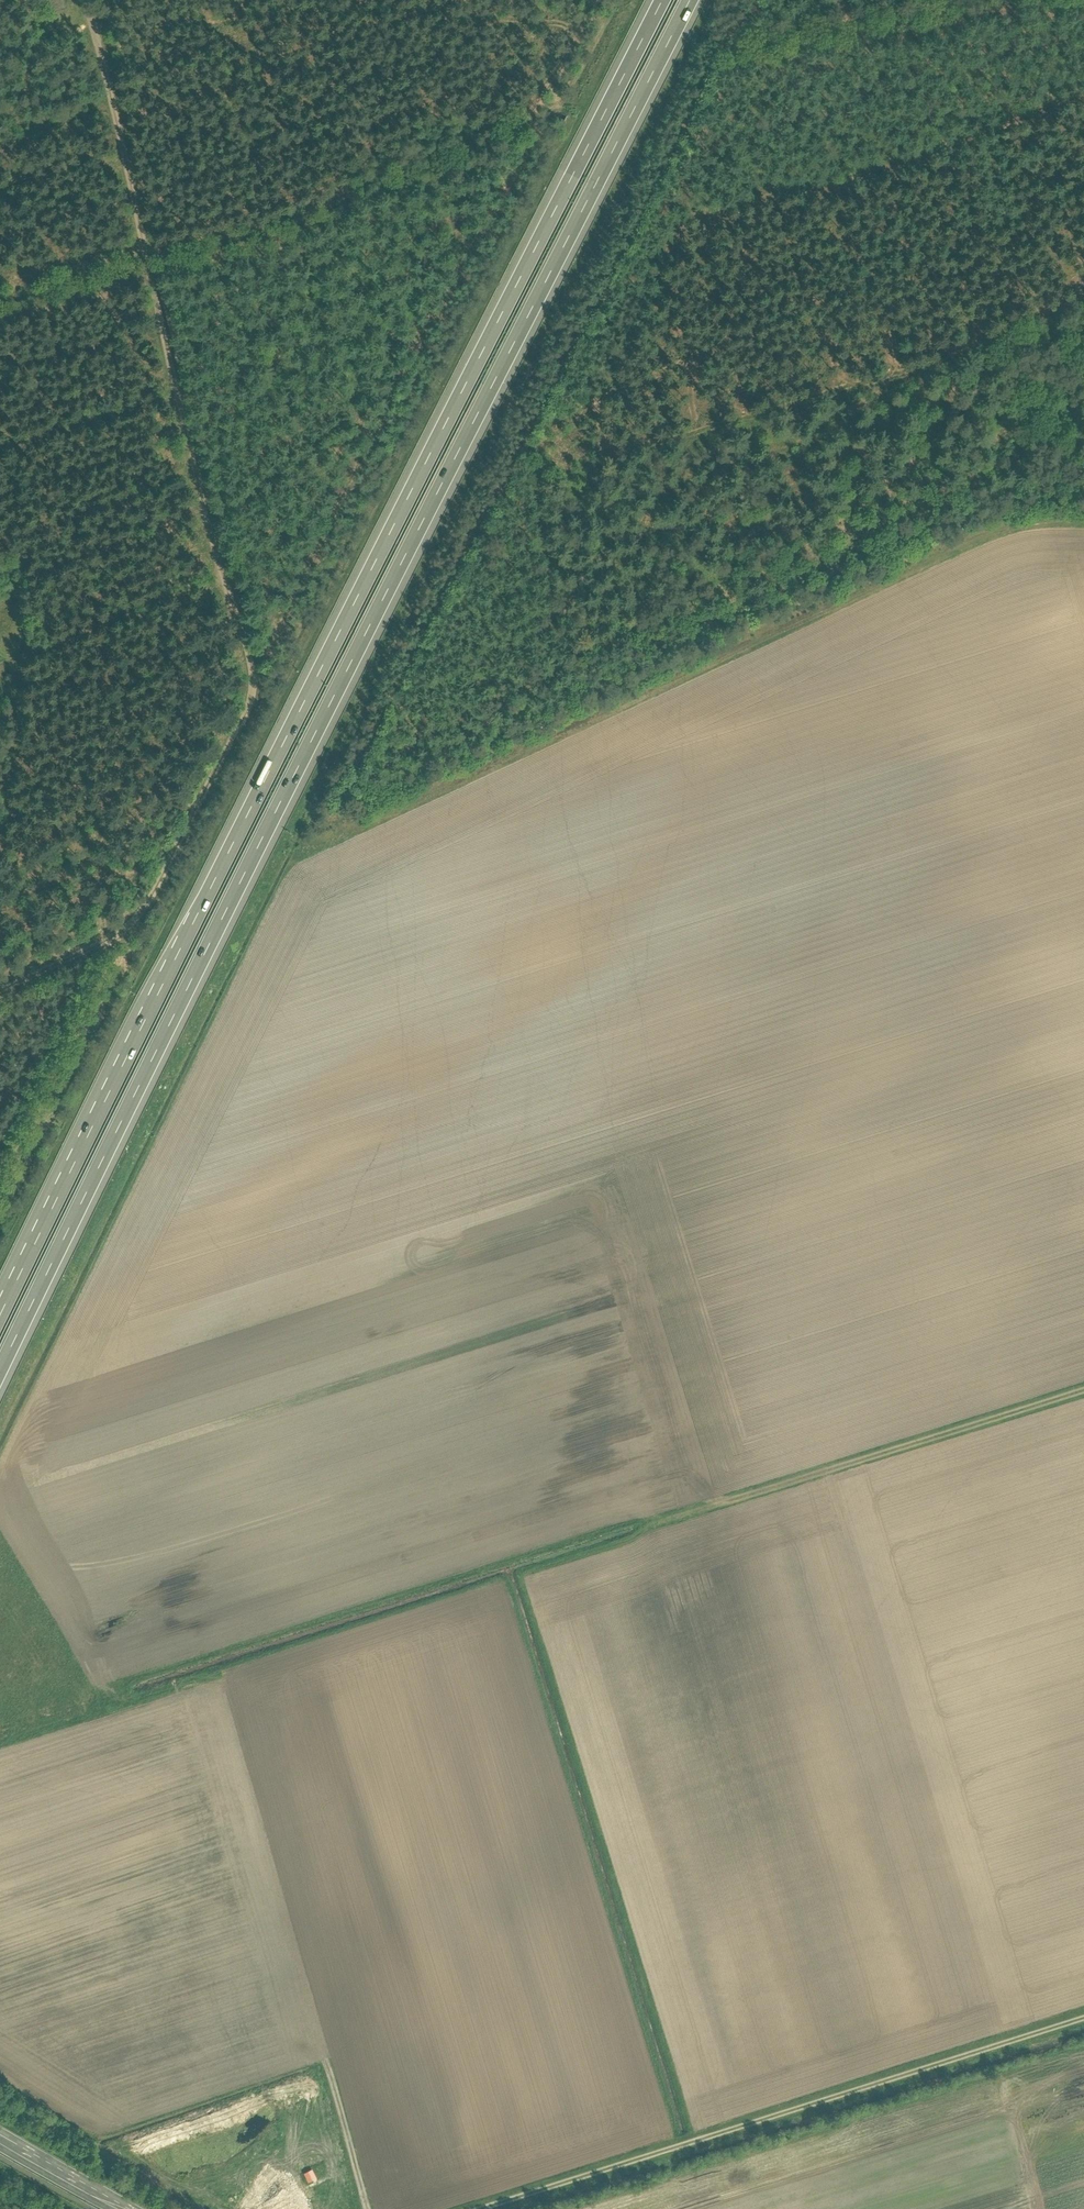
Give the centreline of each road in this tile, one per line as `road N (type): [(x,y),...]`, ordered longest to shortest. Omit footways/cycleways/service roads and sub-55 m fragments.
road 1 (motorway): [(0,1373),(208,945),(691,0)]
road 2 (motorway): [(664,0),(0,1314)]
road 3 (track): [(150,920),(260,688),(87,0)]
road 4 (unclassified): [(1083,539),(994,537),(303,873)]
road 5 (unclassified): [(1083,2016),(478,2208)]
road 6 (track): [(1083,1390),(668,1524)]
road 7 (track): [(150,920),(0,989)]
road 8 (secondary): [(125,2208),(0,2136)]

